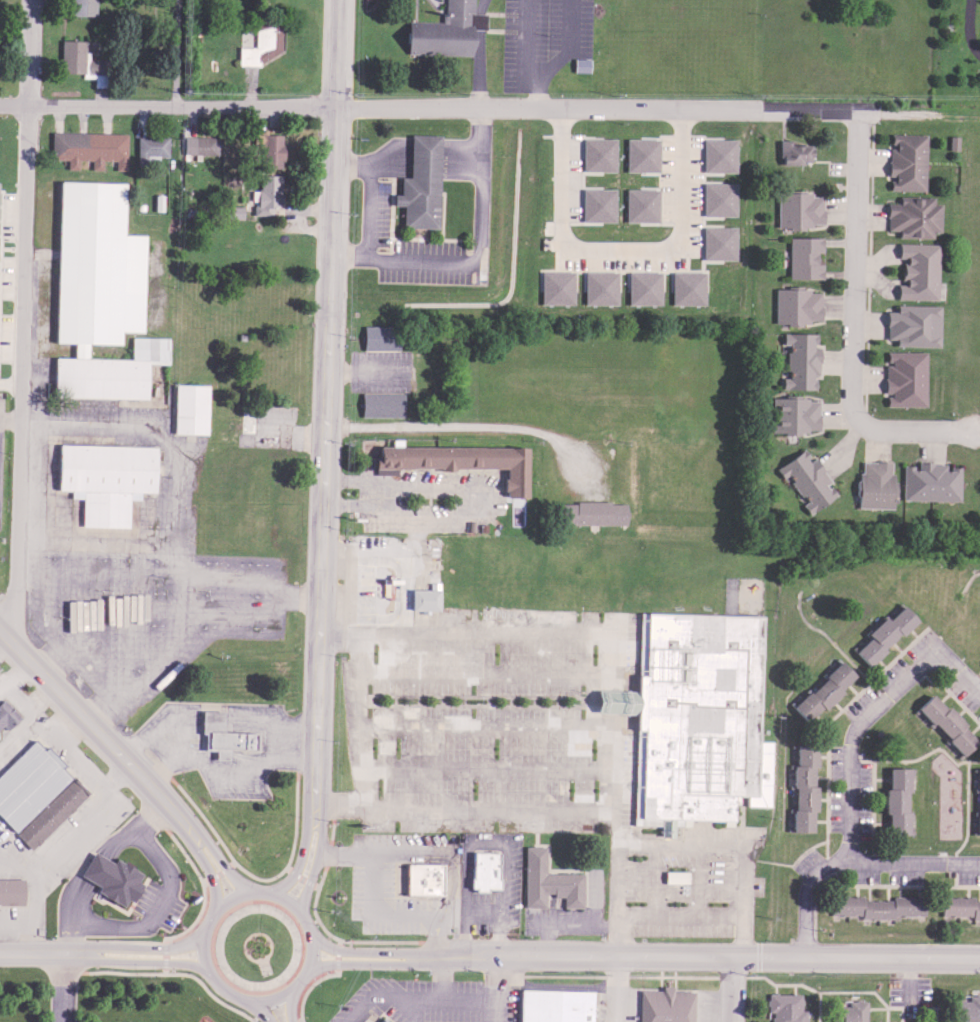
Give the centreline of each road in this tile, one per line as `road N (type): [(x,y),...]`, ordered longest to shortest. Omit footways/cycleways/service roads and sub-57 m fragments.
road 1 (residential): [(728,110),(26,108)]
road 2 (residential): [(12,646),(29,0)]
road 3 (secondary): [(414,959),(979,958)]
road 4 (tertiary): [(313,813),(328,306)]
road 5 (residential): [(856,115),(849,396),(856,418),(882,430),(966,430)]
road 6 (primary): [(264,1001),(299,981),(312,946),(302,914),(272,893),(253,891),(216,910),(202,948),(221,988),(264,1001)]
road 7 (tertiary): [(328,306),(338,0)]
road 8 (primary): [(173,808),(0,634)]
road 9 (tertiary): [(83,951),(192,963),(211,977)]
road 10 (residential): [(728,110),(856,115)]
road 11 (track): [(856,115),(979,128)]
road 12 (tertiary): [(203,933),(169,947),(83,951)]

